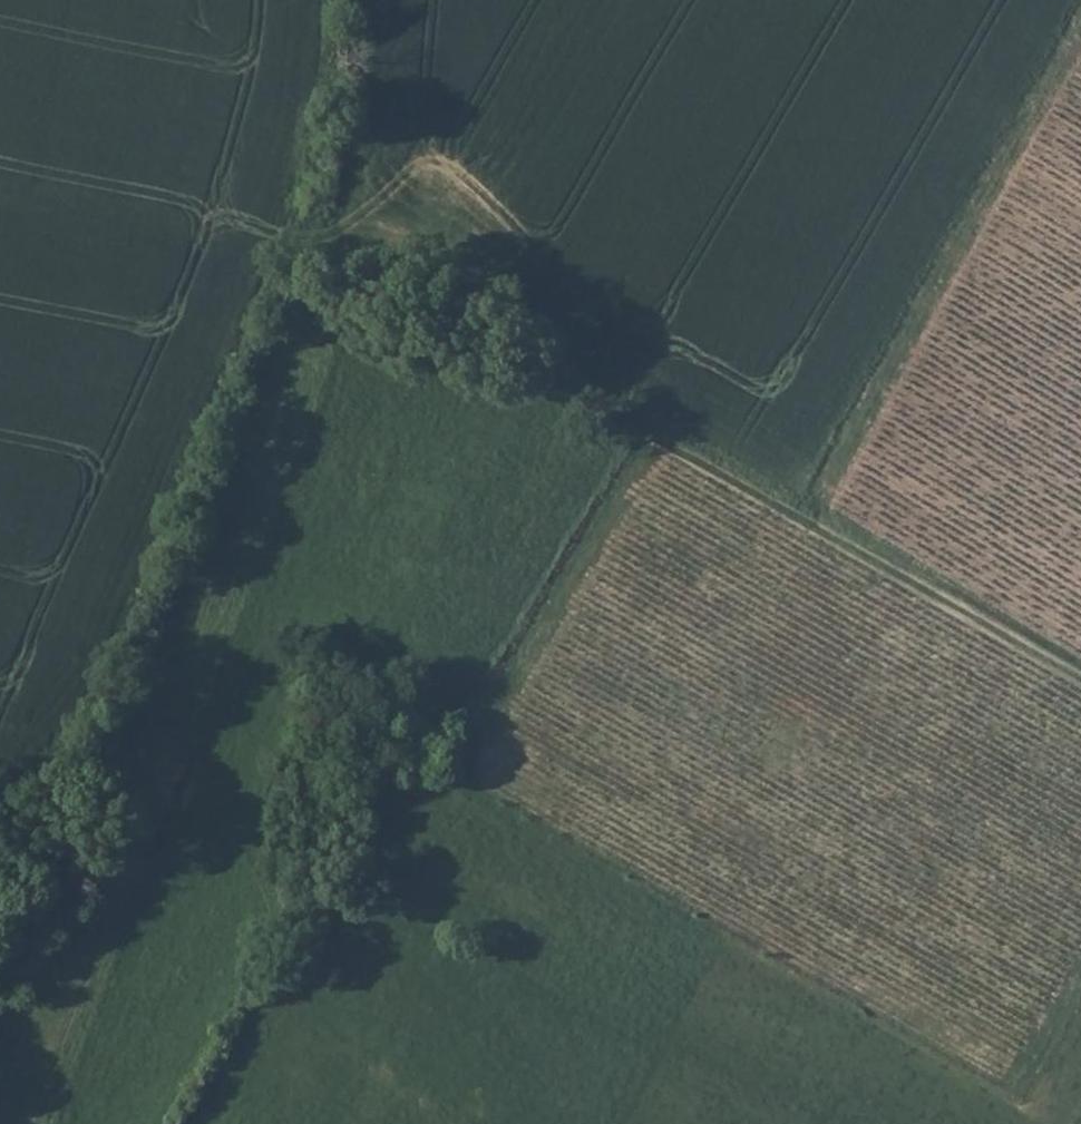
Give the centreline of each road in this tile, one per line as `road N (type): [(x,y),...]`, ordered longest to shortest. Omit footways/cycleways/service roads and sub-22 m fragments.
road 1 (track): [(1080,687),(666,450)]
road 2 (track): [(1009,1089),(1080,963)]

